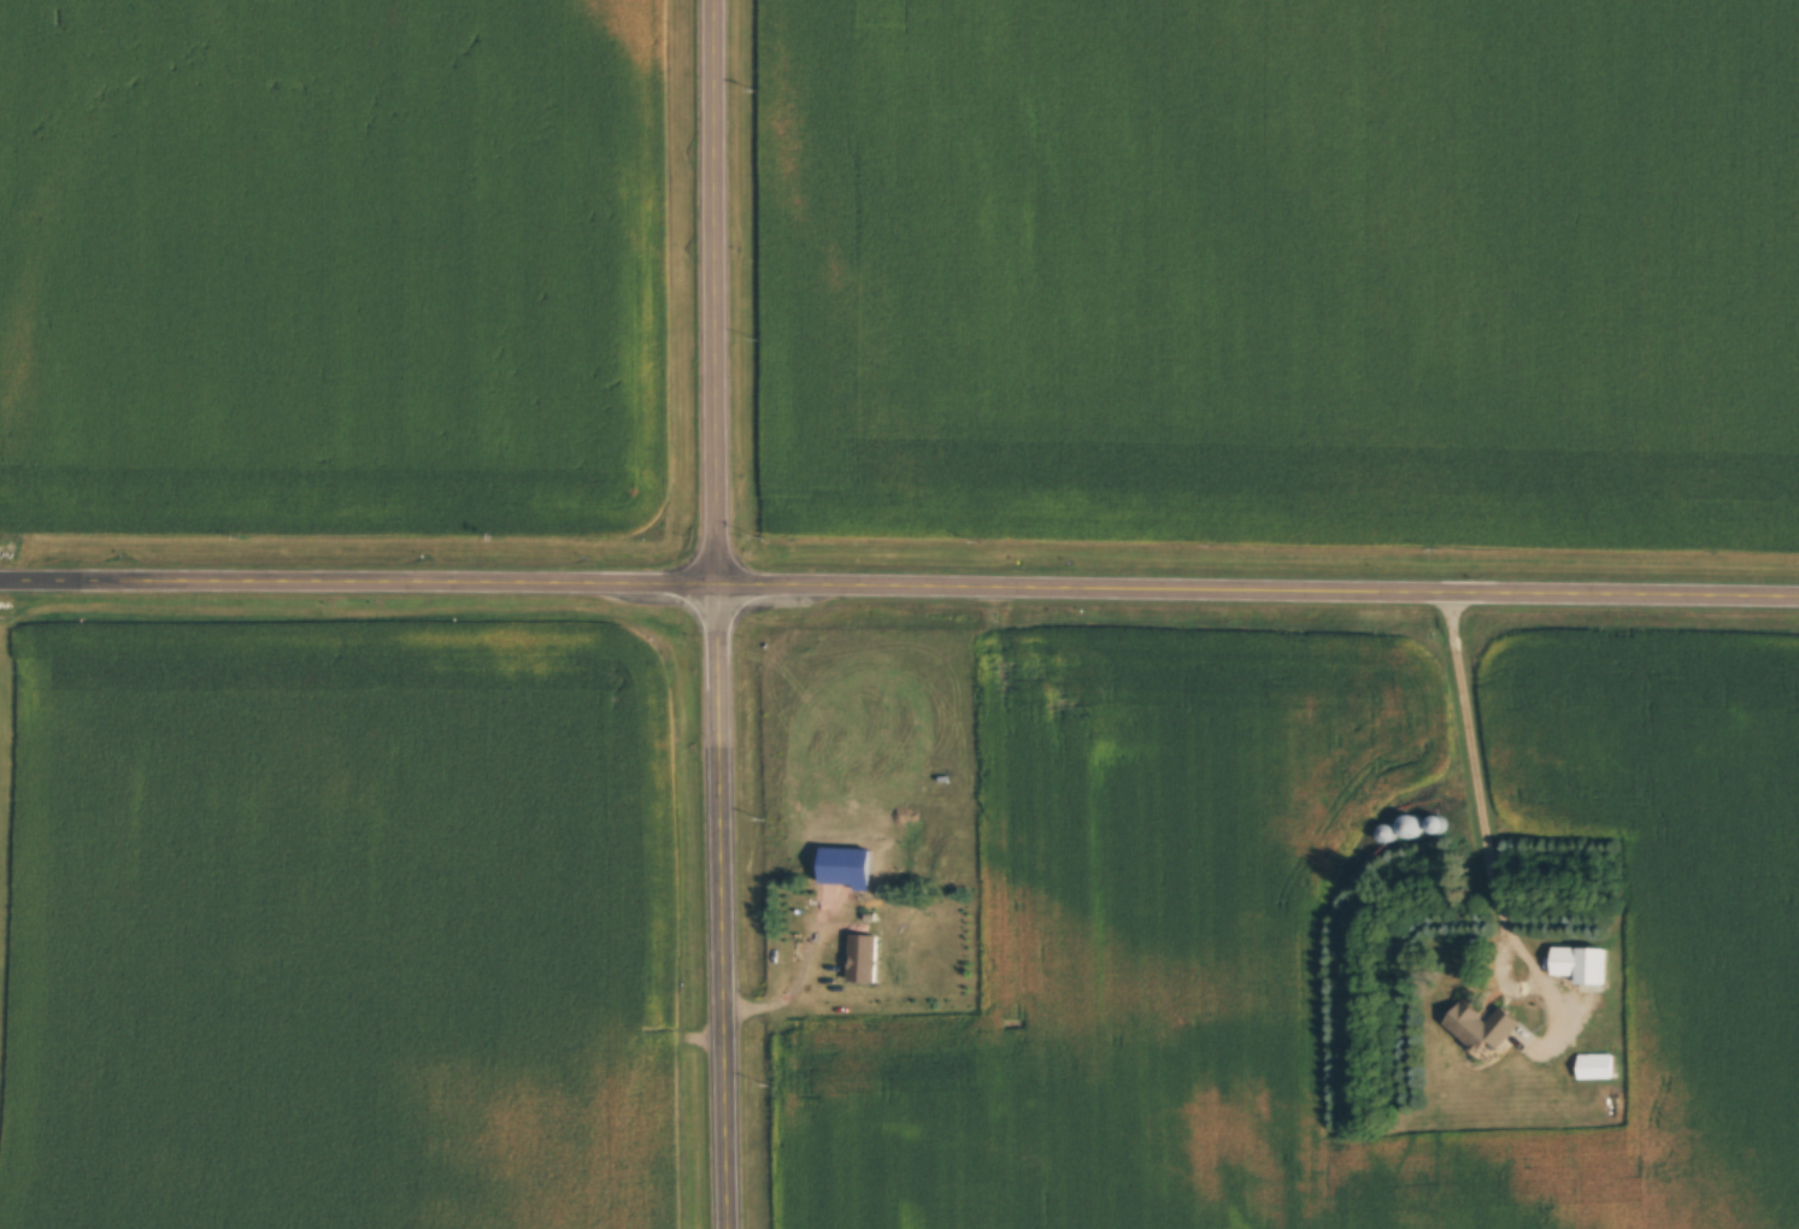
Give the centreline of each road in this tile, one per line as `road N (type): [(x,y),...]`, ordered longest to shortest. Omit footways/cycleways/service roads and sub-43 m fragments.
road 1 (tertiary): [(1798,595),(0,575)]
road 2 (tertiary): [(724,1228),(708,0)]

